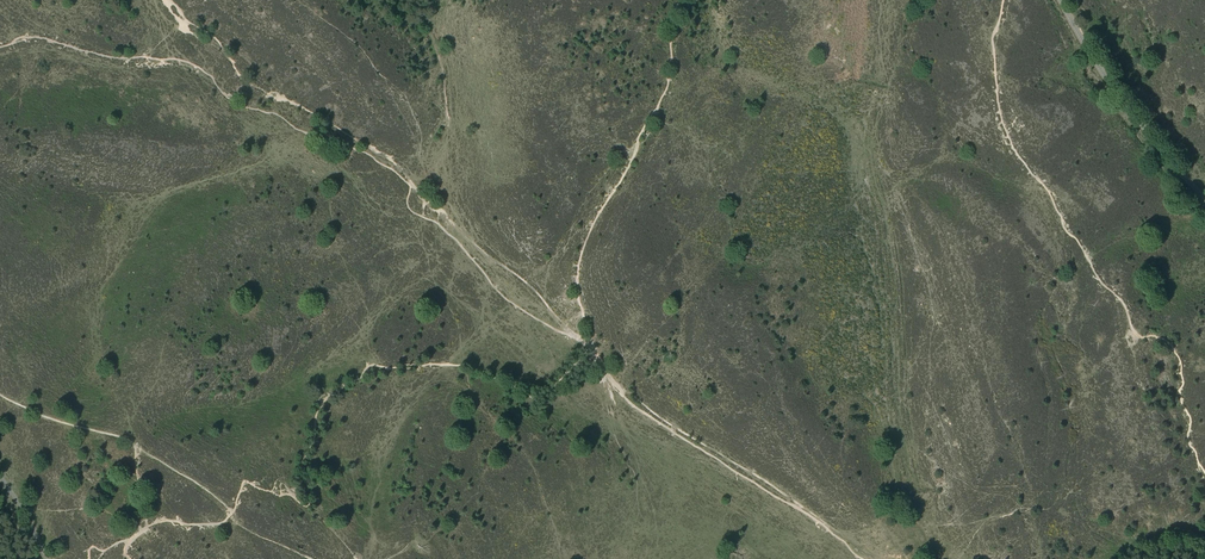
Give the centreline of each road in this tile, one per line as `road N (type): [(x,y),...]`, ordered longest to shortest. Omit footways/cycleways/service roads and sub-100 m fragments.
road 1 (unclassified): [(1204,199),(1113,87),(1060,0)]

